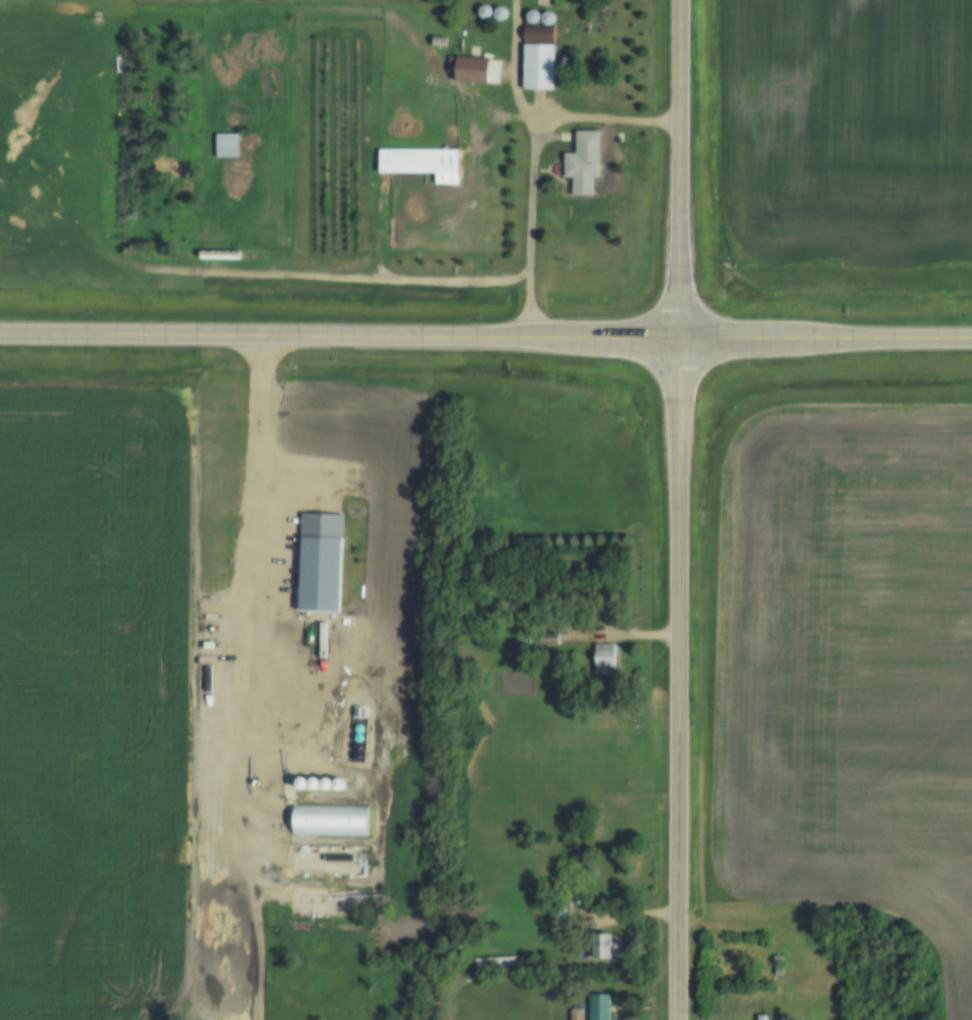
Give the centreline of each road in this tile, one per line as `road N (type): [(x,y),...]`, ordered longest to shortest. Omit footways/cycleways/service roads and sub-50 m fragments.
road 1 (secondary): [(971,341),(65,334)]
road 2 (tertiary): [(675,1019),(689,341)]
road 3 (track): [(538,280),(208,276),(128,263)]
road 4 (tertiary): [(689,341),(691,0)]
road 5 (track): [(252,879),(257,1019)]

